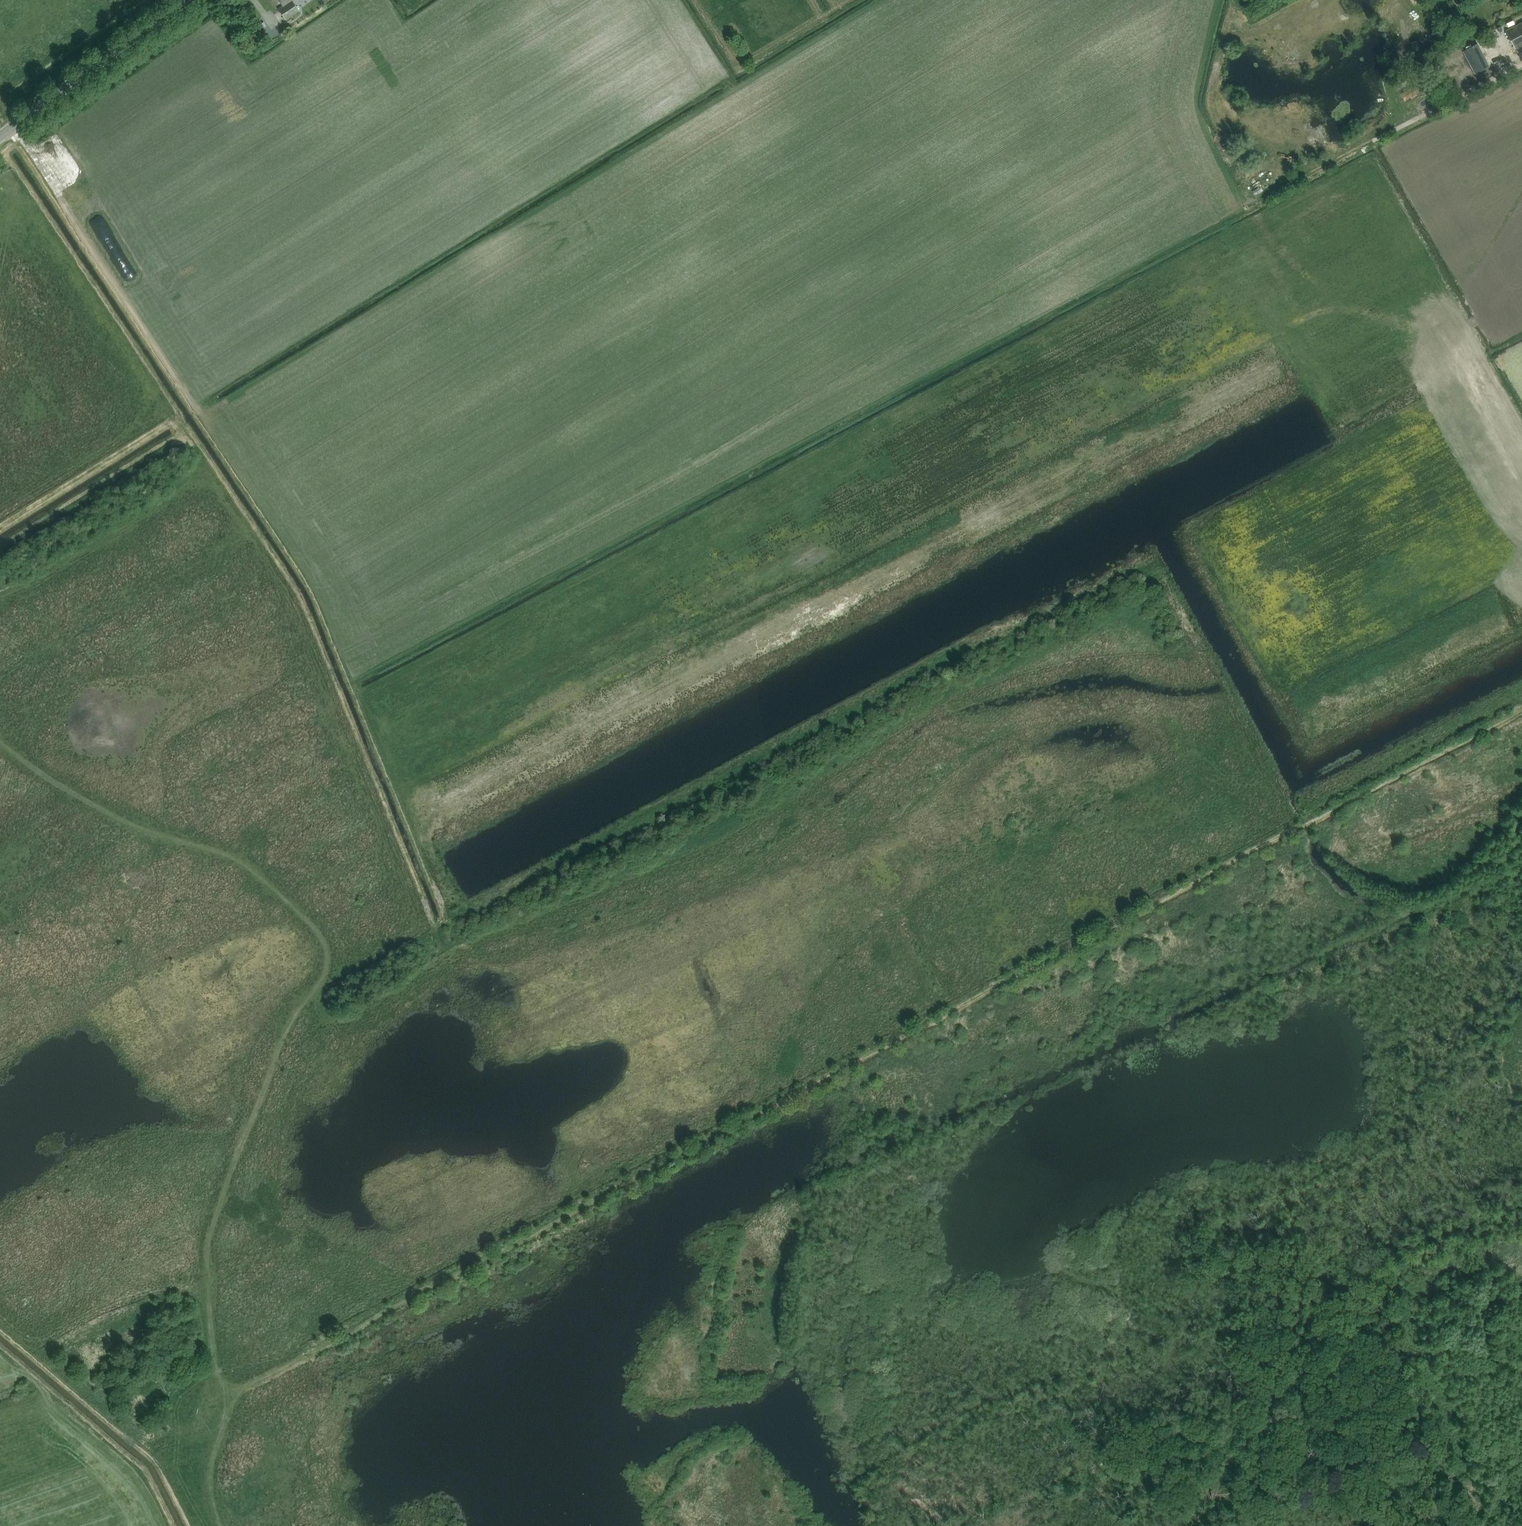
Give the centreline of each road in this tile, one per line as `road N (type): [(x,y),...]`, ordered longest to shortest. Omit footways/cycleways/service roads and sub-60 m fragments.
road 1 (unclassified): [(0,135),(186,0)]

